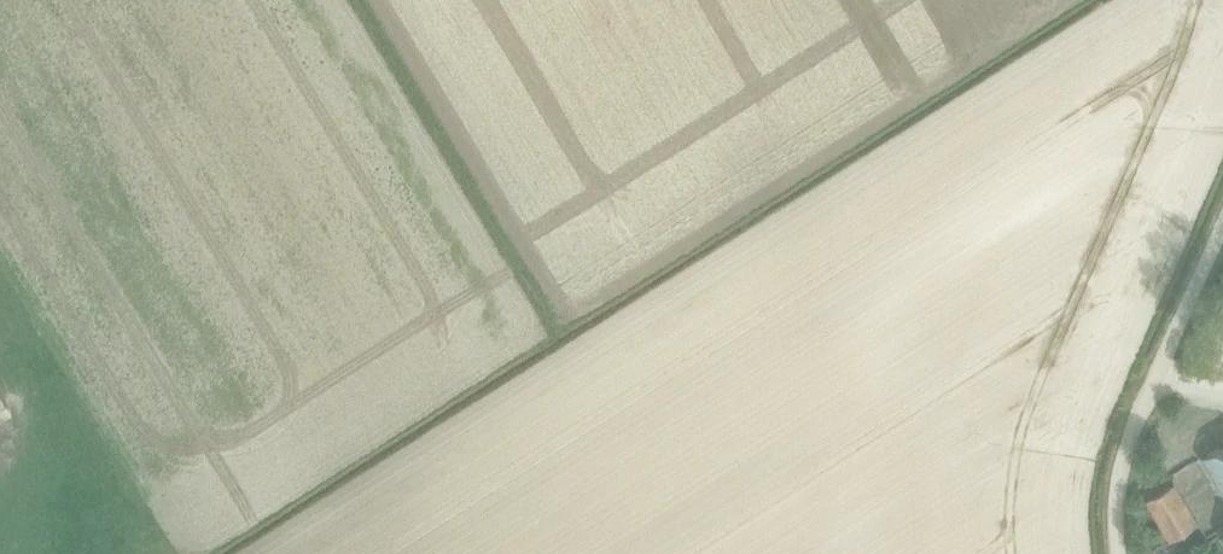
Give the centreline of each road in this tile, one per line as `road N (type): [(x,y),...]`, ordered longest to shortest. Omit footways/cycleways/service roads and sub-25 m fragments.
road 1 (unclassified): [(1124,553),(1125,451),(1222,224)]

